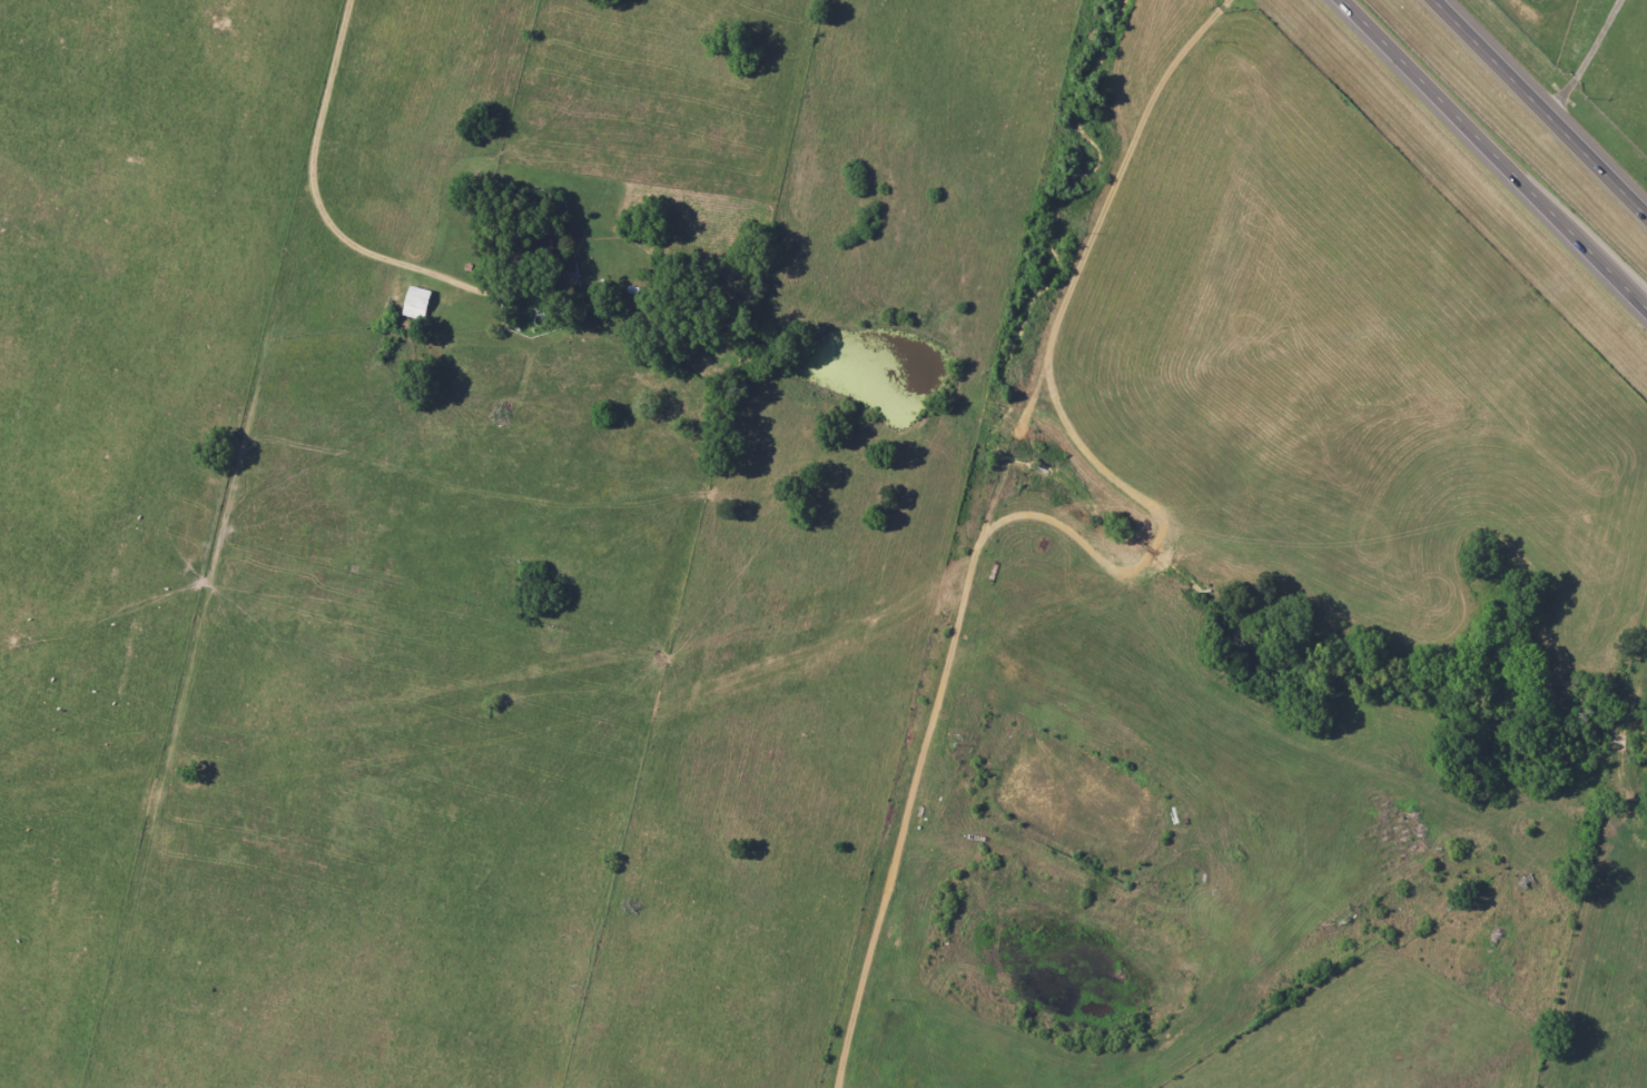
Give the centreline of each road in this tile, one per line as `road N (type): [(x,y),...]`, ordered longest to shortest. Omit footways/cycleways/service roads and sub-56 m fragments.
road 1 (trunk): [(1339,0),(1646,310)]
road 2 (trunk): [(1646,216),(1437,0)]

